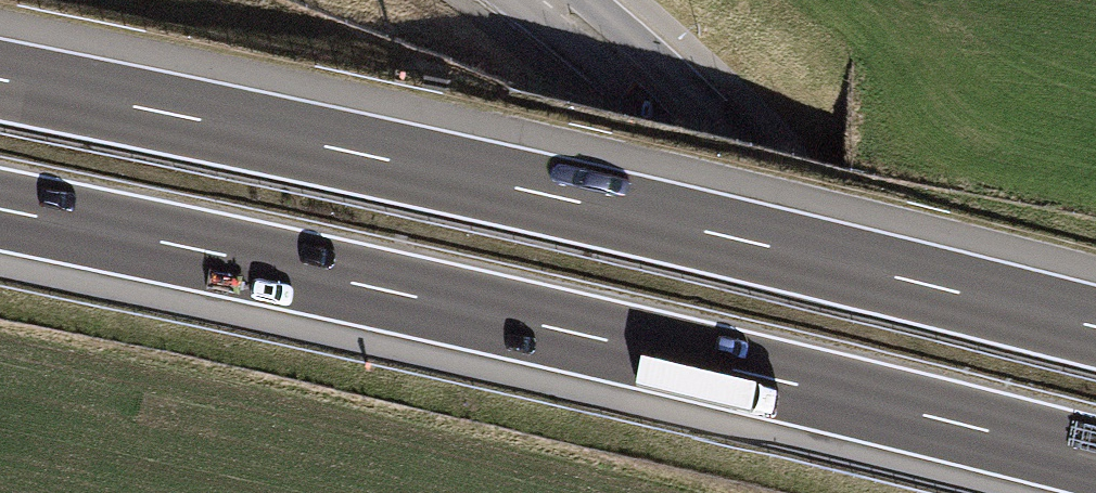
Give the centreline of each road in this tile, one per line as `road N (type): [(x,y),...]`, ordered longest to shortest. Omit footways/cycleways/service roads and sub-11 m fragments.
road 1 (motorway): [(0,211),(1095,459)]
road 2 (motorway): [(1095,325),(707,228),(0,78)]
road 3 (secondary): [(550,0),(700,126),(1037,492)]

